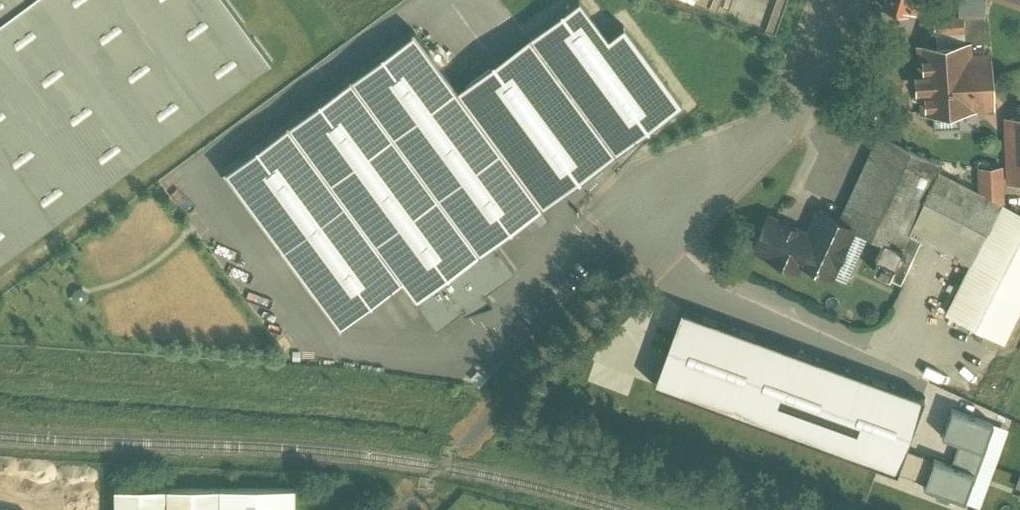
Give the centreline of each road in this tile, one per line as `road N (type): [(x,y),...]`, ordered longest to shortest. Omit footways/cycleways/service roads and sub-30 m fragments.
road 1 (residential): [(845,0),(833,35),(779,117),(682,208)]

